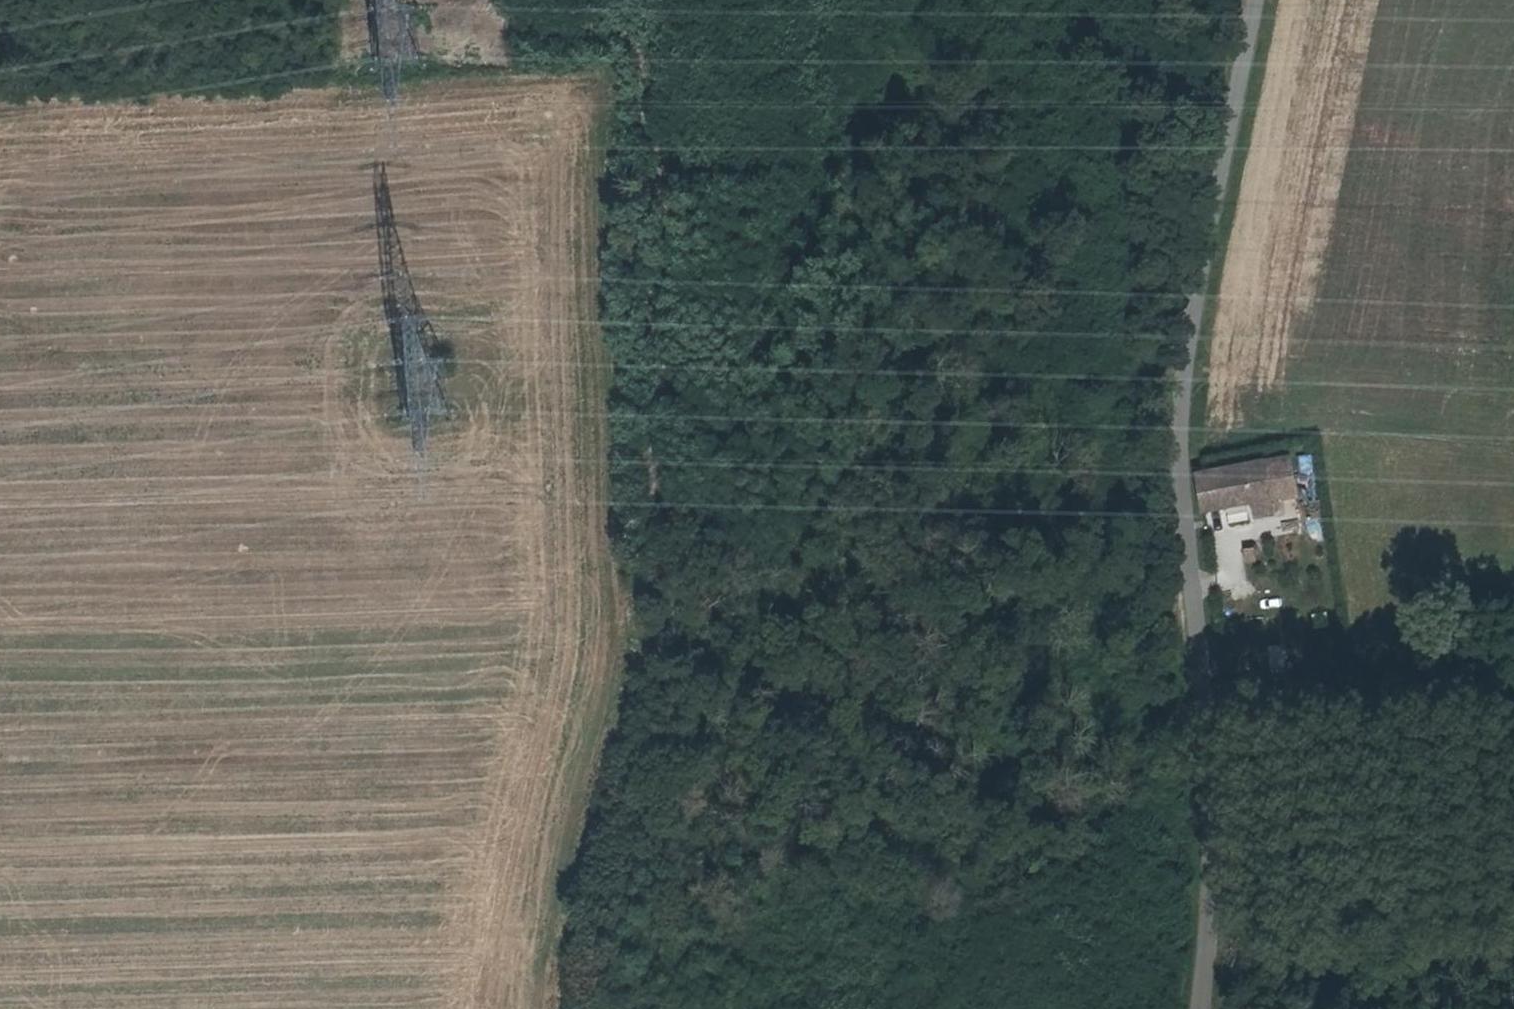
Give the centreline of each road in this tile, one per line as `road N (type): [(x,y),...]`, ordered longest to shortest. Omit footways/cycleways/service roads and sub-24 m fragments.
road 1 (tertiary): [(1211,1008),(1215,782),(1170,441),(1252,0)]

